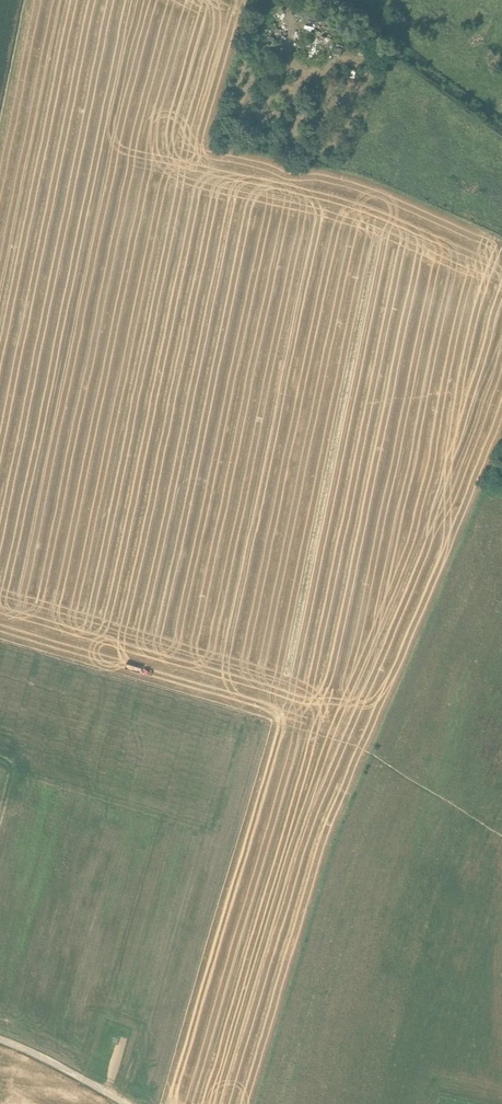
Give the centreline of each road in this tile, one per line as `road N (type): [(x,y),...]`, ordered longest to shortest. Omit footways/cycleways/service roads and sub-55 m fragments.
road 1 (track): [(125,1103),(0,1040)]

